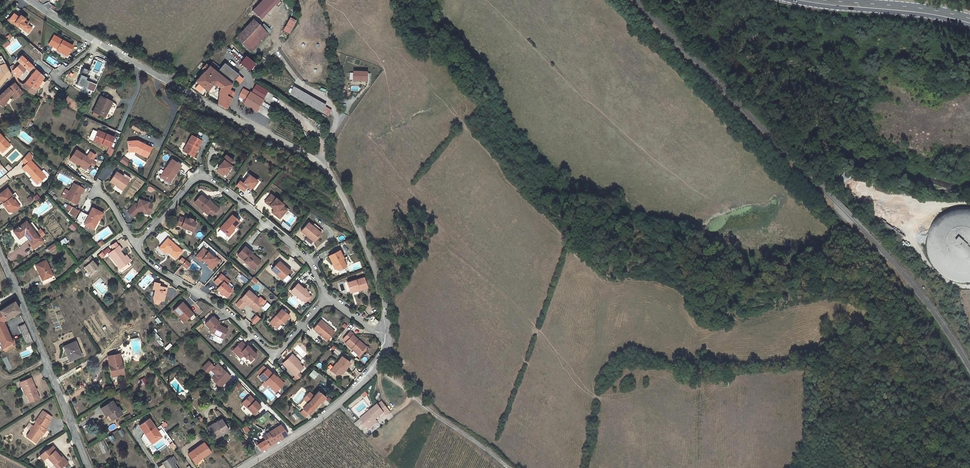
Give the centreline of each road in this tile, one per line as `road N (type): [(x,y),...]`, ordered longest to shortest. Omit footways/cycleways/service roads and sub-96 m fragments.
road 1 (unclassified): [(389,337),(389,312),(367,247),(334,179),(306,154),(28,0)]
road 2 (residential): [(328,299),(307,262),(204,178),(191,182),(136,249)]
road 3 (residential): [(136,249),(269,353),(328,299)]
road 4 (unclassified): [(88,467),(0,250)]
road 5 (unclassified): [(243,467),(364,381),(389,337)]
road 6 (track): [(509,467),(376,369)]
road 7 (primary): [(811,0),(969,20)]

